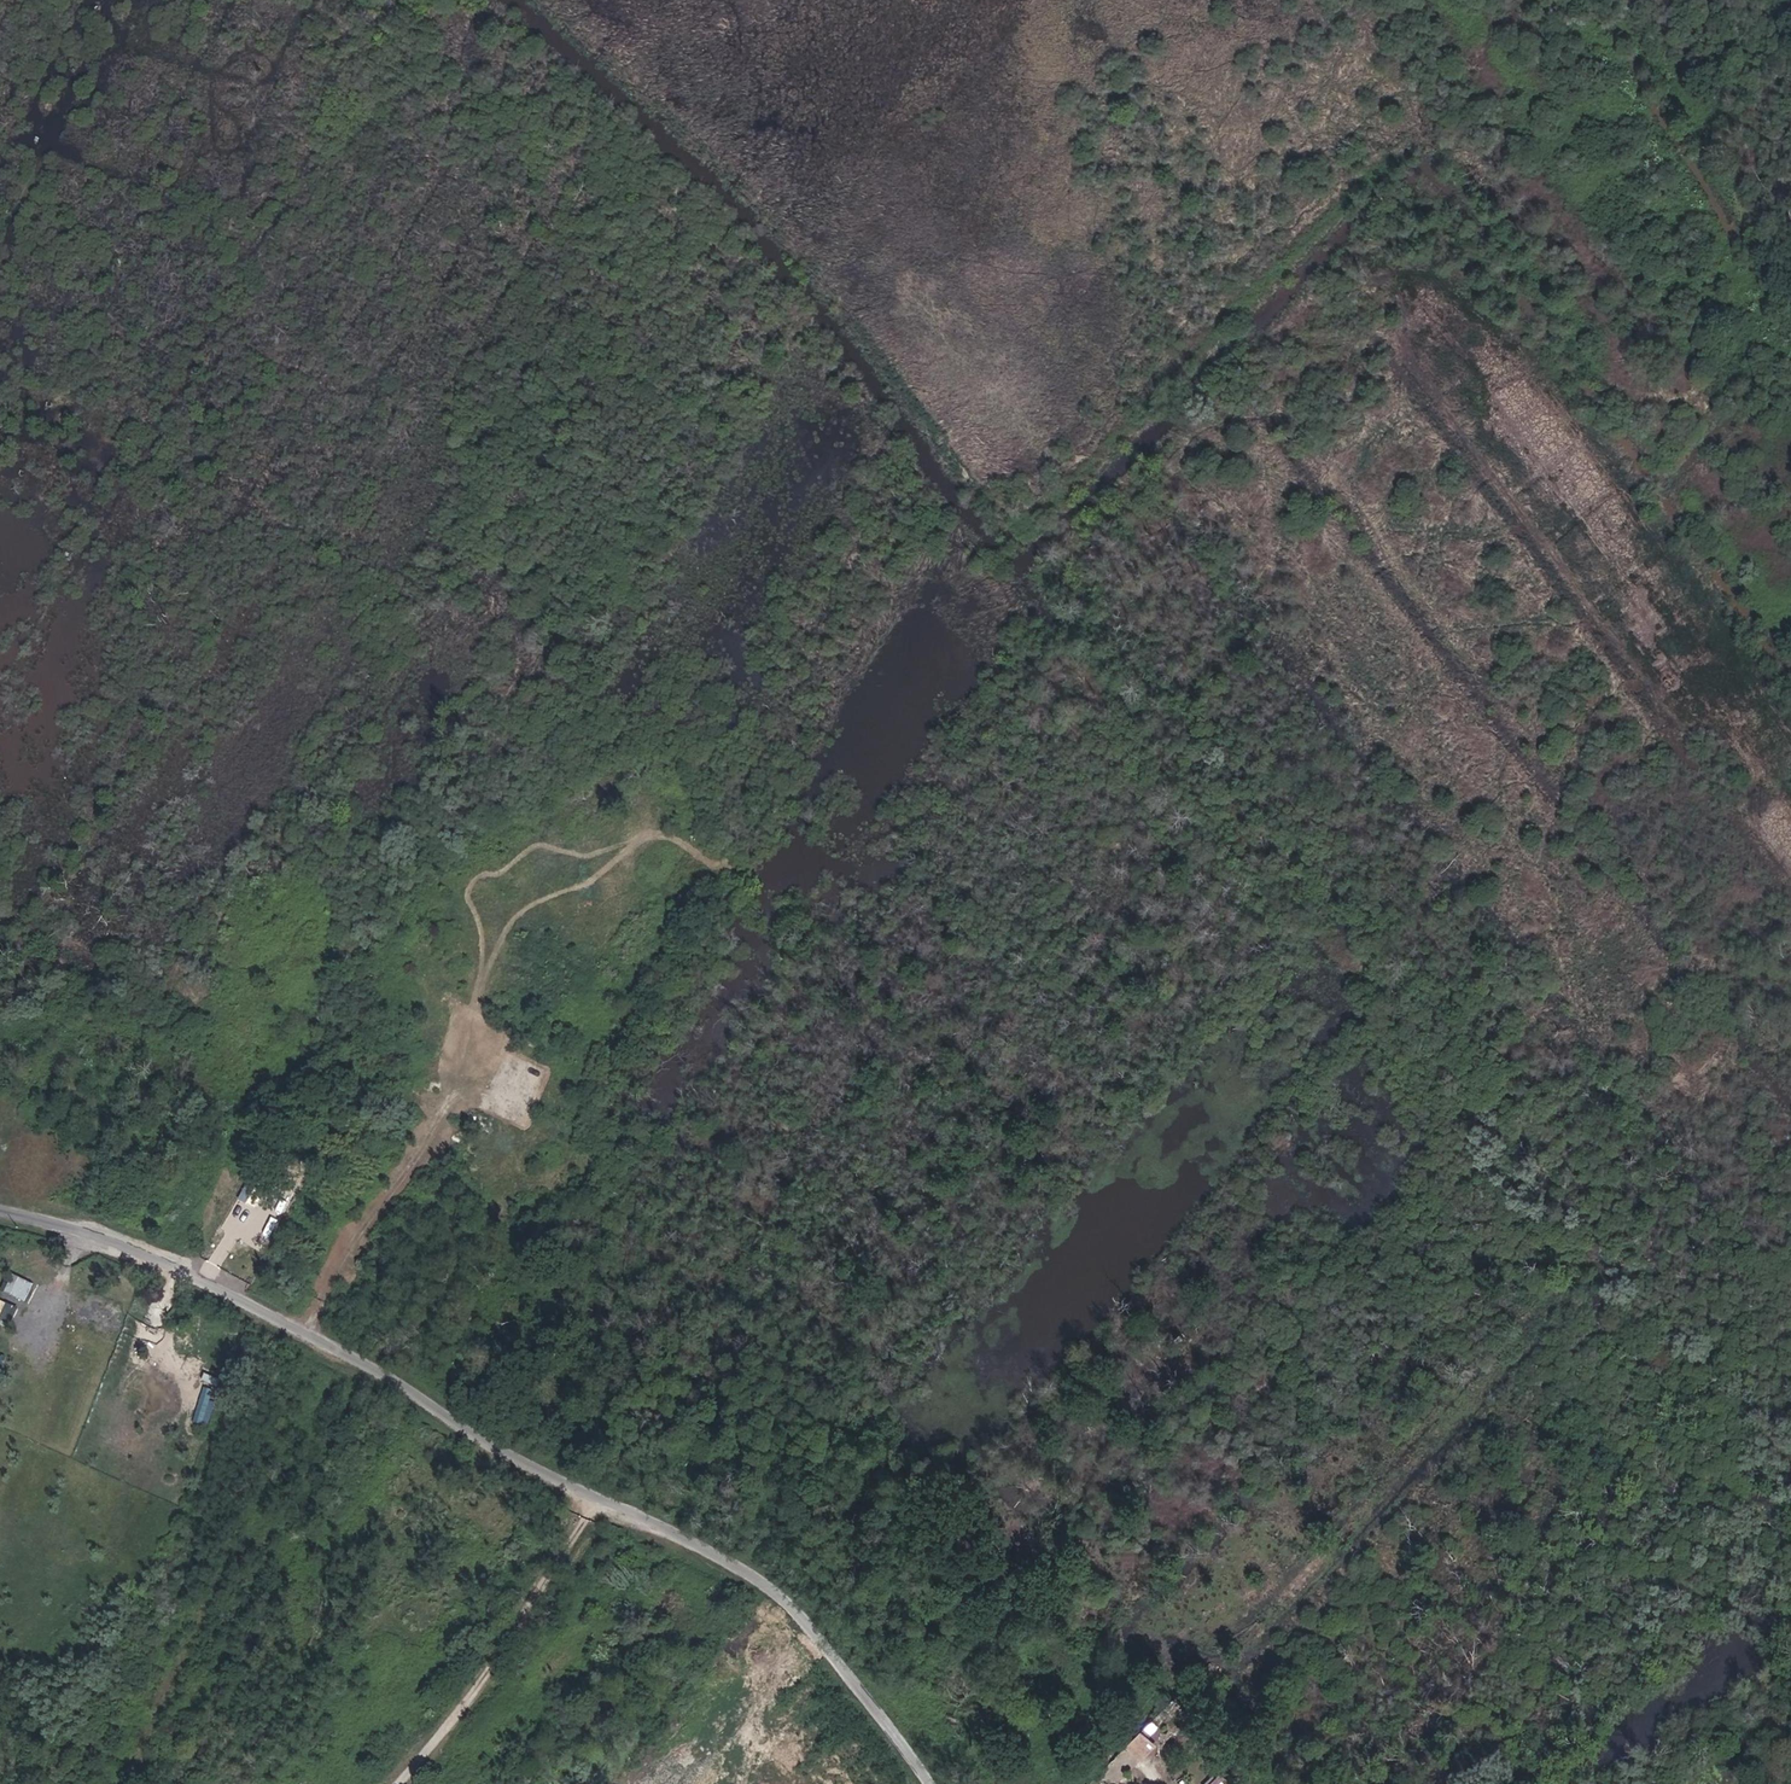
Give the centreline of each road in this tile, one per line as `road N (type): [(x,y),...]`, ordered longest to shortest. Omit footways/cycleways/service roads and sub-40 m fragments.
road 1 (residential): [(929,1783),(897,1731),(800,1613),(742,1572),(487,1444),(369,1367),(120,1240),(0,1209)]

